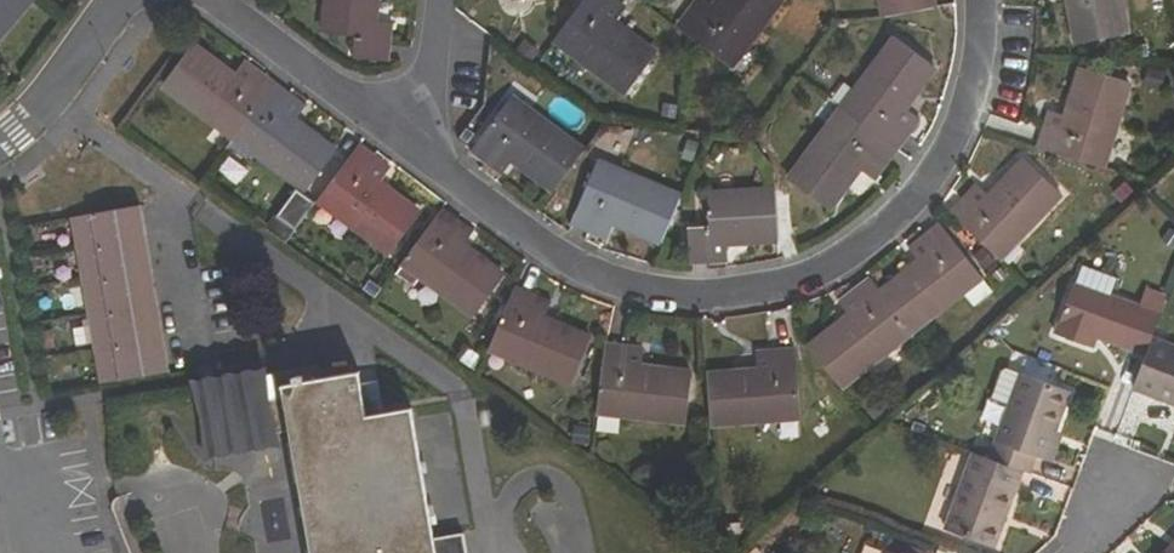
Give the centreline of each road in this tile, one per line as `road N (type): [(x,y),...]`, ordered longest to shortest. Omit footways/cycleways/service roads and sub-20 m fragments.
road 1 (residential): [(401,137),(572,263),(644,286),(713,293),(789,282),(844,259),(911,204),(964,108),(980,0)]
road 2 (residential): [(475,402),(48,96)]
road 3 (residential): [(217,0),(401,137)]
road 4 (residential): [(401,137),(430,77),(443,0)]

